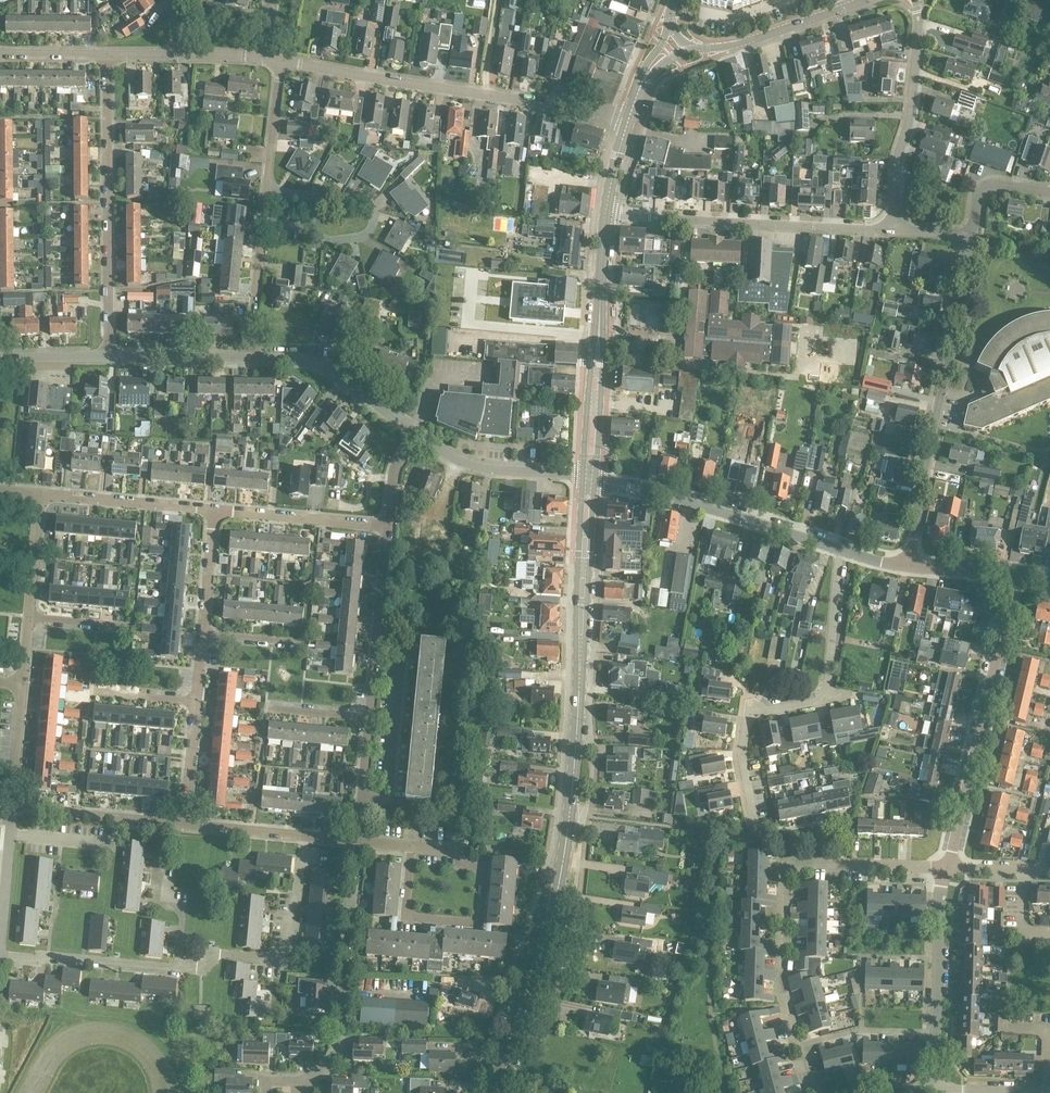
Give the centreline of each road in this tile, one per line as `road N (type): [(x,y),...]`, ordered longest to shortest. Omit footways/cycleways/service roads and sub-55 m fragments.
road 1 (secondary): [(496,1092),(563,864),(589,476)]
road 2 (residential): [(821,1092),(807,1090),(781,982),(785,874),(802,864),(947,869)]
road 3 (residential): [(628,118),(279,60)]
road 4 (residential): [(972,252),(919,497),(912,566)]
road 5 (residential): [(109,358),(106,55)]
road 6 (residential): [(947,869),(1010,574)]
road 7 (residential): [(247,358),(279,60)]
road 8 (residential): [(605,214),(892,232)]
road 9 (secondary): [(589,476),(605,214)]
road 10 (residential): [(840,547),(589,476)]
road 11 (residential): [(312,1077),(332,1064),(339,1047),(357,842)]
road 12 (residential): [(412,848),(406,919),(479,926),(484,868),(462,866),(463,853)]
road 13 (residential): [(179,968),(217,955),(287,962),(303,837)]
road 14 (residential): [(892,232),(914,99),(915,0)]
road 15 (residential): [(935,1091),(940,898),(947,869)]
road 16 (residential): [(418,437),(322,367),(247,358)]
road 17 (residential): [(362,797),(379,797),(388,785),(401,659),(397,649),(377,645)]
road 18 (residential): [(754,824),(742,755),(749,717),(827,699)]
road 19 (secondary): [(691,51),(865,0)]
road 20 (residential): [(589,476),(489,472),(440,456),(418,437)]
road 21 (residential): [(0,955),(179,968)]
road 22 (residential): [(388,526),(213,511)]
road 23 (residential): [(213,511),(39,494)]
road 24 (residential): [(160,822),(155,884),(159,902),(183,912),(179,968)]
road 25 (residential): [(827,699),(840,547)]
road 26 (residential): [(160,822),(15,806)]
road 27 (residential): [(247,358),(109,358)]
road 28 (residential): [(972,252),(977,199),(987,186),(1049,192)]
road 29 (residential): [(202,636),(213,511)]
road 30 (residential): [(29,618),(39,494)]
road 31 (residential): [(186,825),(196,702)]
road 32 (residential): [(15,806),(22,685)]

